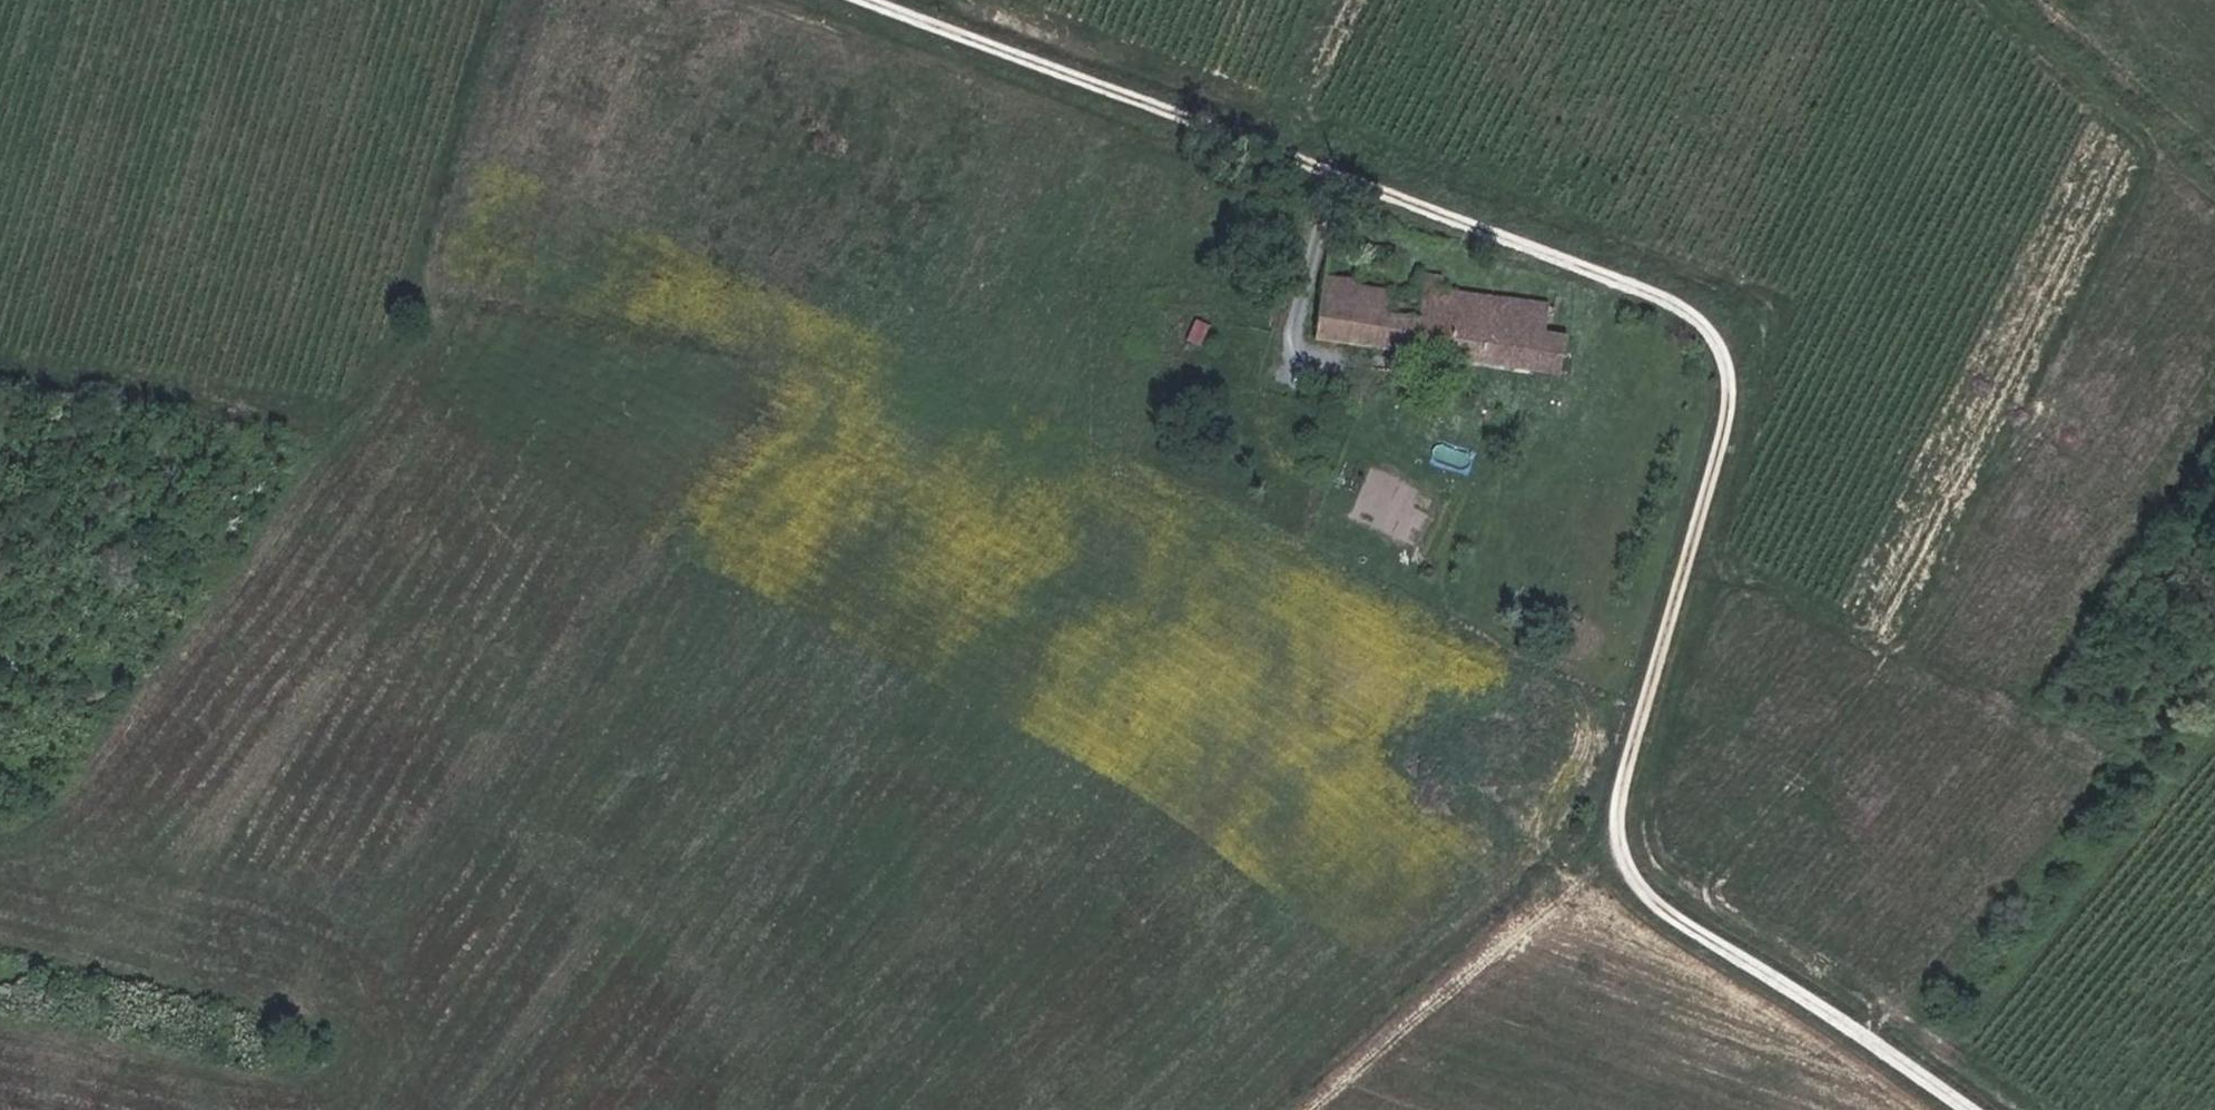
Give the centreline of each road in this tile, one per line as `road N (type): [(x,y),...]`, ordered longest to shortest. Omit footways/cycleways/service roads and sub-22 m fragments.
road 1 (track): [(1968,1109),(1822,1008),(1659,913),(1617,854),(1617,789),(1726,421),(1726,358),(1688,308),(866,0)]

